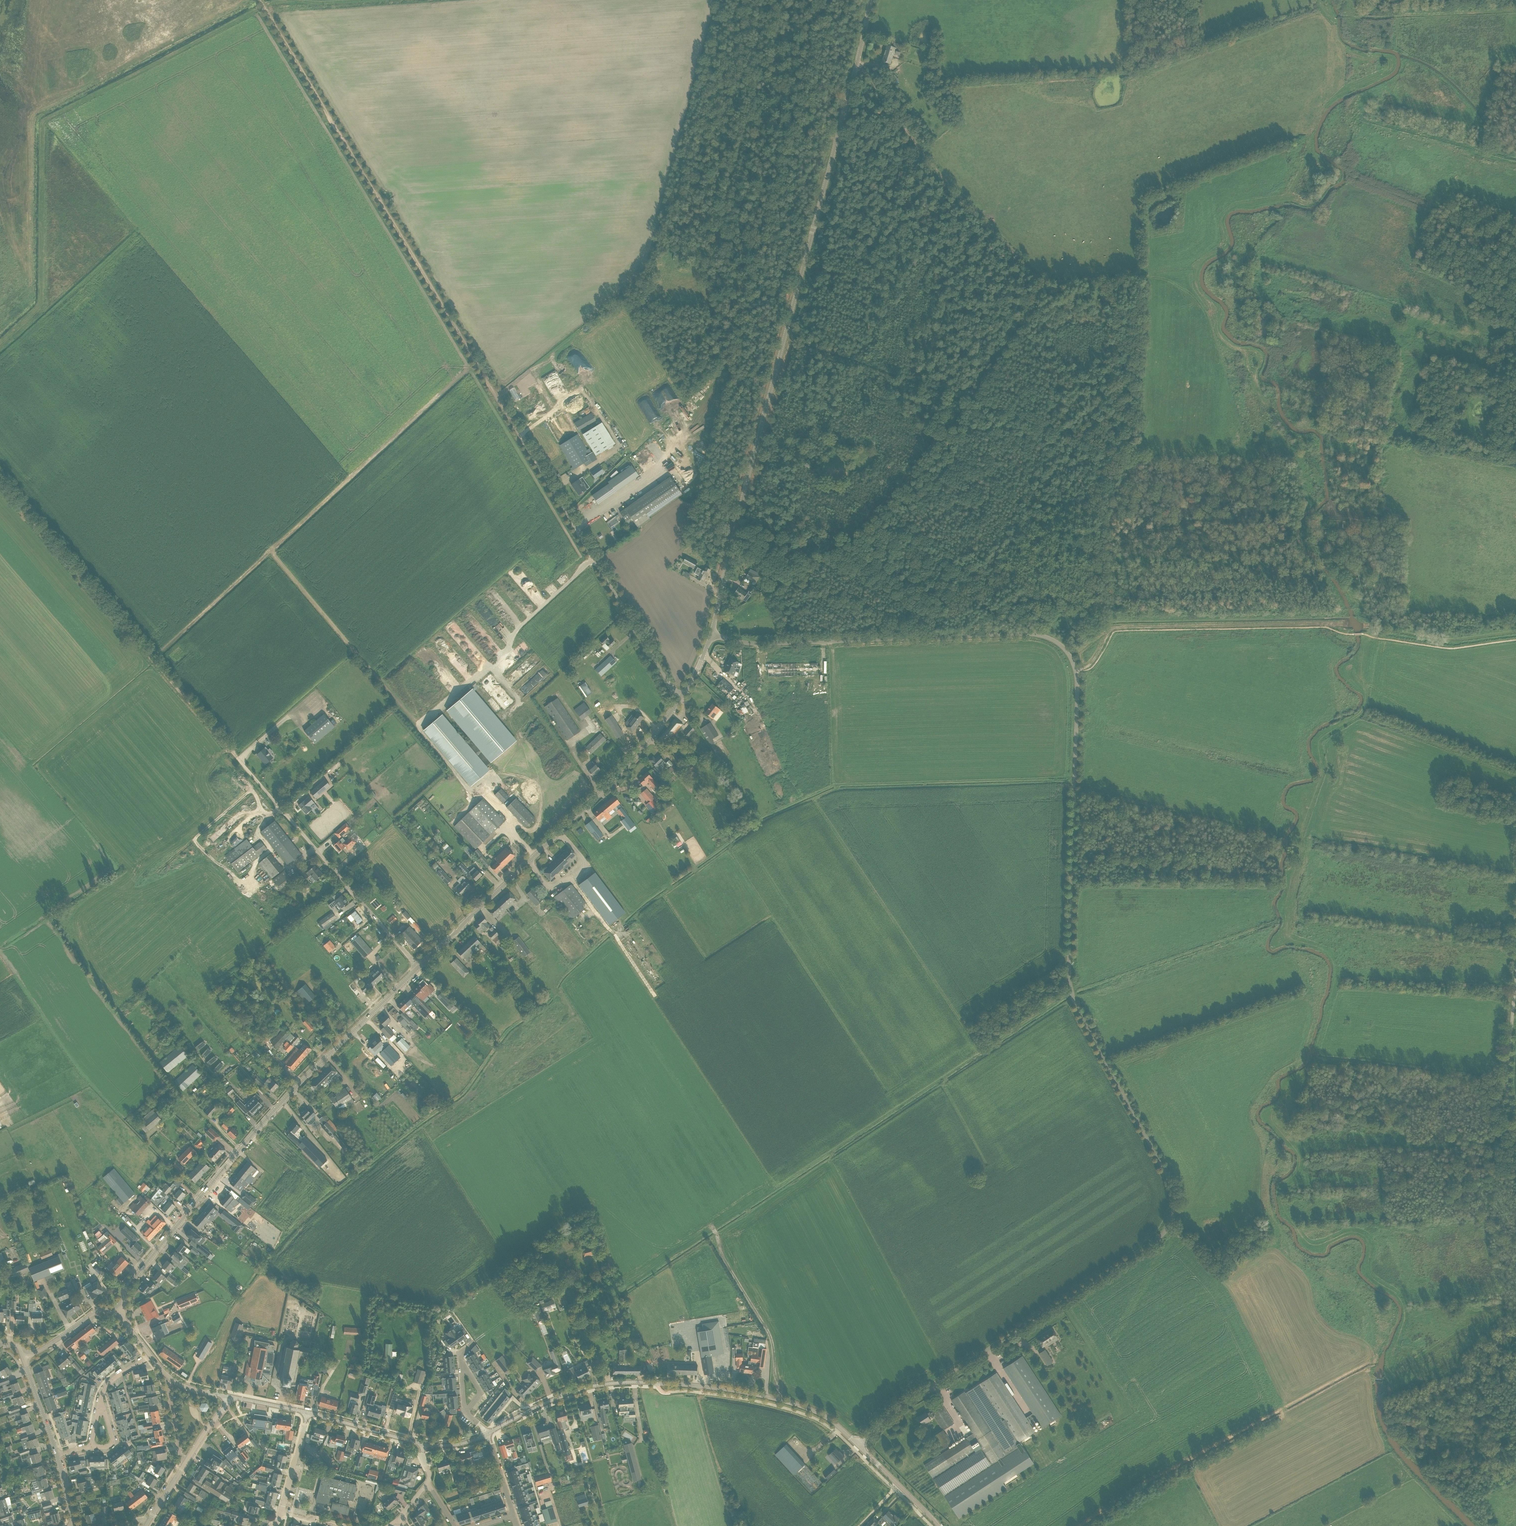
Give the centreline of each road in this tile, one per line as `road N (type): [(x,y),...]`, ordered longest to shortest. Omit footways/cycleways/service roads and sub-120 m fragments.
road 1 (unclassified): [(859,1444),(898,1407),(1159,1235),(1172,1217),(1173,1181),(1070,982),(1075,684),(1068,653),(1041,634),(765,643),(712,634)]
road 2 (tertiary): [(712,634),(735,513),(868,0)]
road 3 (track): [(258,0),(521,436)]
road 4 (tertiary): [(119,1313),(124,1289),(252,1135),(418,967)]
road 5 (track): [(1515,630),(1456,639),(1364,625),(1117,623),(1070,659)]
road 6 (track): [(915,638),(932,603),(1034,514),(1086,431),(1117,367),(1114,279)]
road 7 (tertiary): [(418,967),(635,756),(681,698)]
road 8 (track): [(0,484),(240,762)]
road 9 (track): [(1114,279),(1039,281),(951,186),(854,57)]
road 10 (unclassified): [(681,698),(521,436)]
road 11 (unclassified): [(418,967),(240,762)]
road 12 (track): [(1034,428),(785,338)]
road 13 (tertiary): [(657,1383),(789,1402),(824,1415),(859,1444)]
road 14 (tertiary): [(657,1383),(588,1387),(487,1434)]
road 15 (track): [(777,0),(740,143)]
road 16 (track): [(1039,281),(970,381)]
road 17 (tertiary): [(420,1450),(307,1412)]

